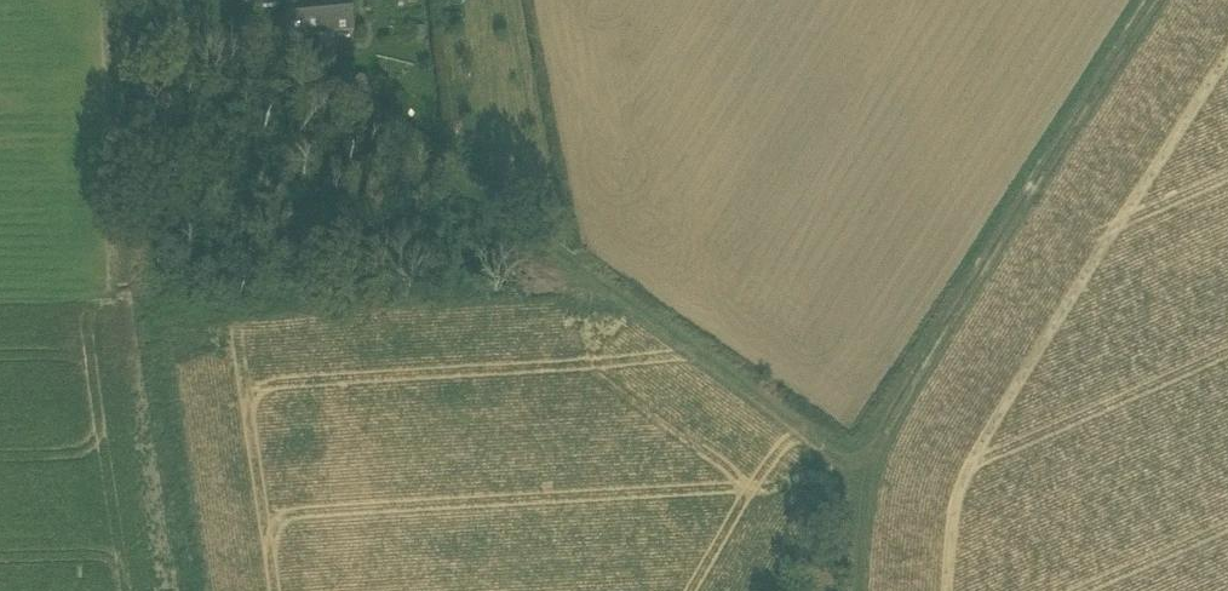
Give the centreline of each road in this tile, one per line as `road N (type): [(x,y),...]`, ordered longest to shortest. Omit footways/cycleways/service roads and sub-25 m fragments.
road 1 (track): [(198,0),(852,463),(860,496),(856,590)]
road 2 (track): [(1149,0),(852,463)]
road 3 (track): [(114,0),(134,301)]

